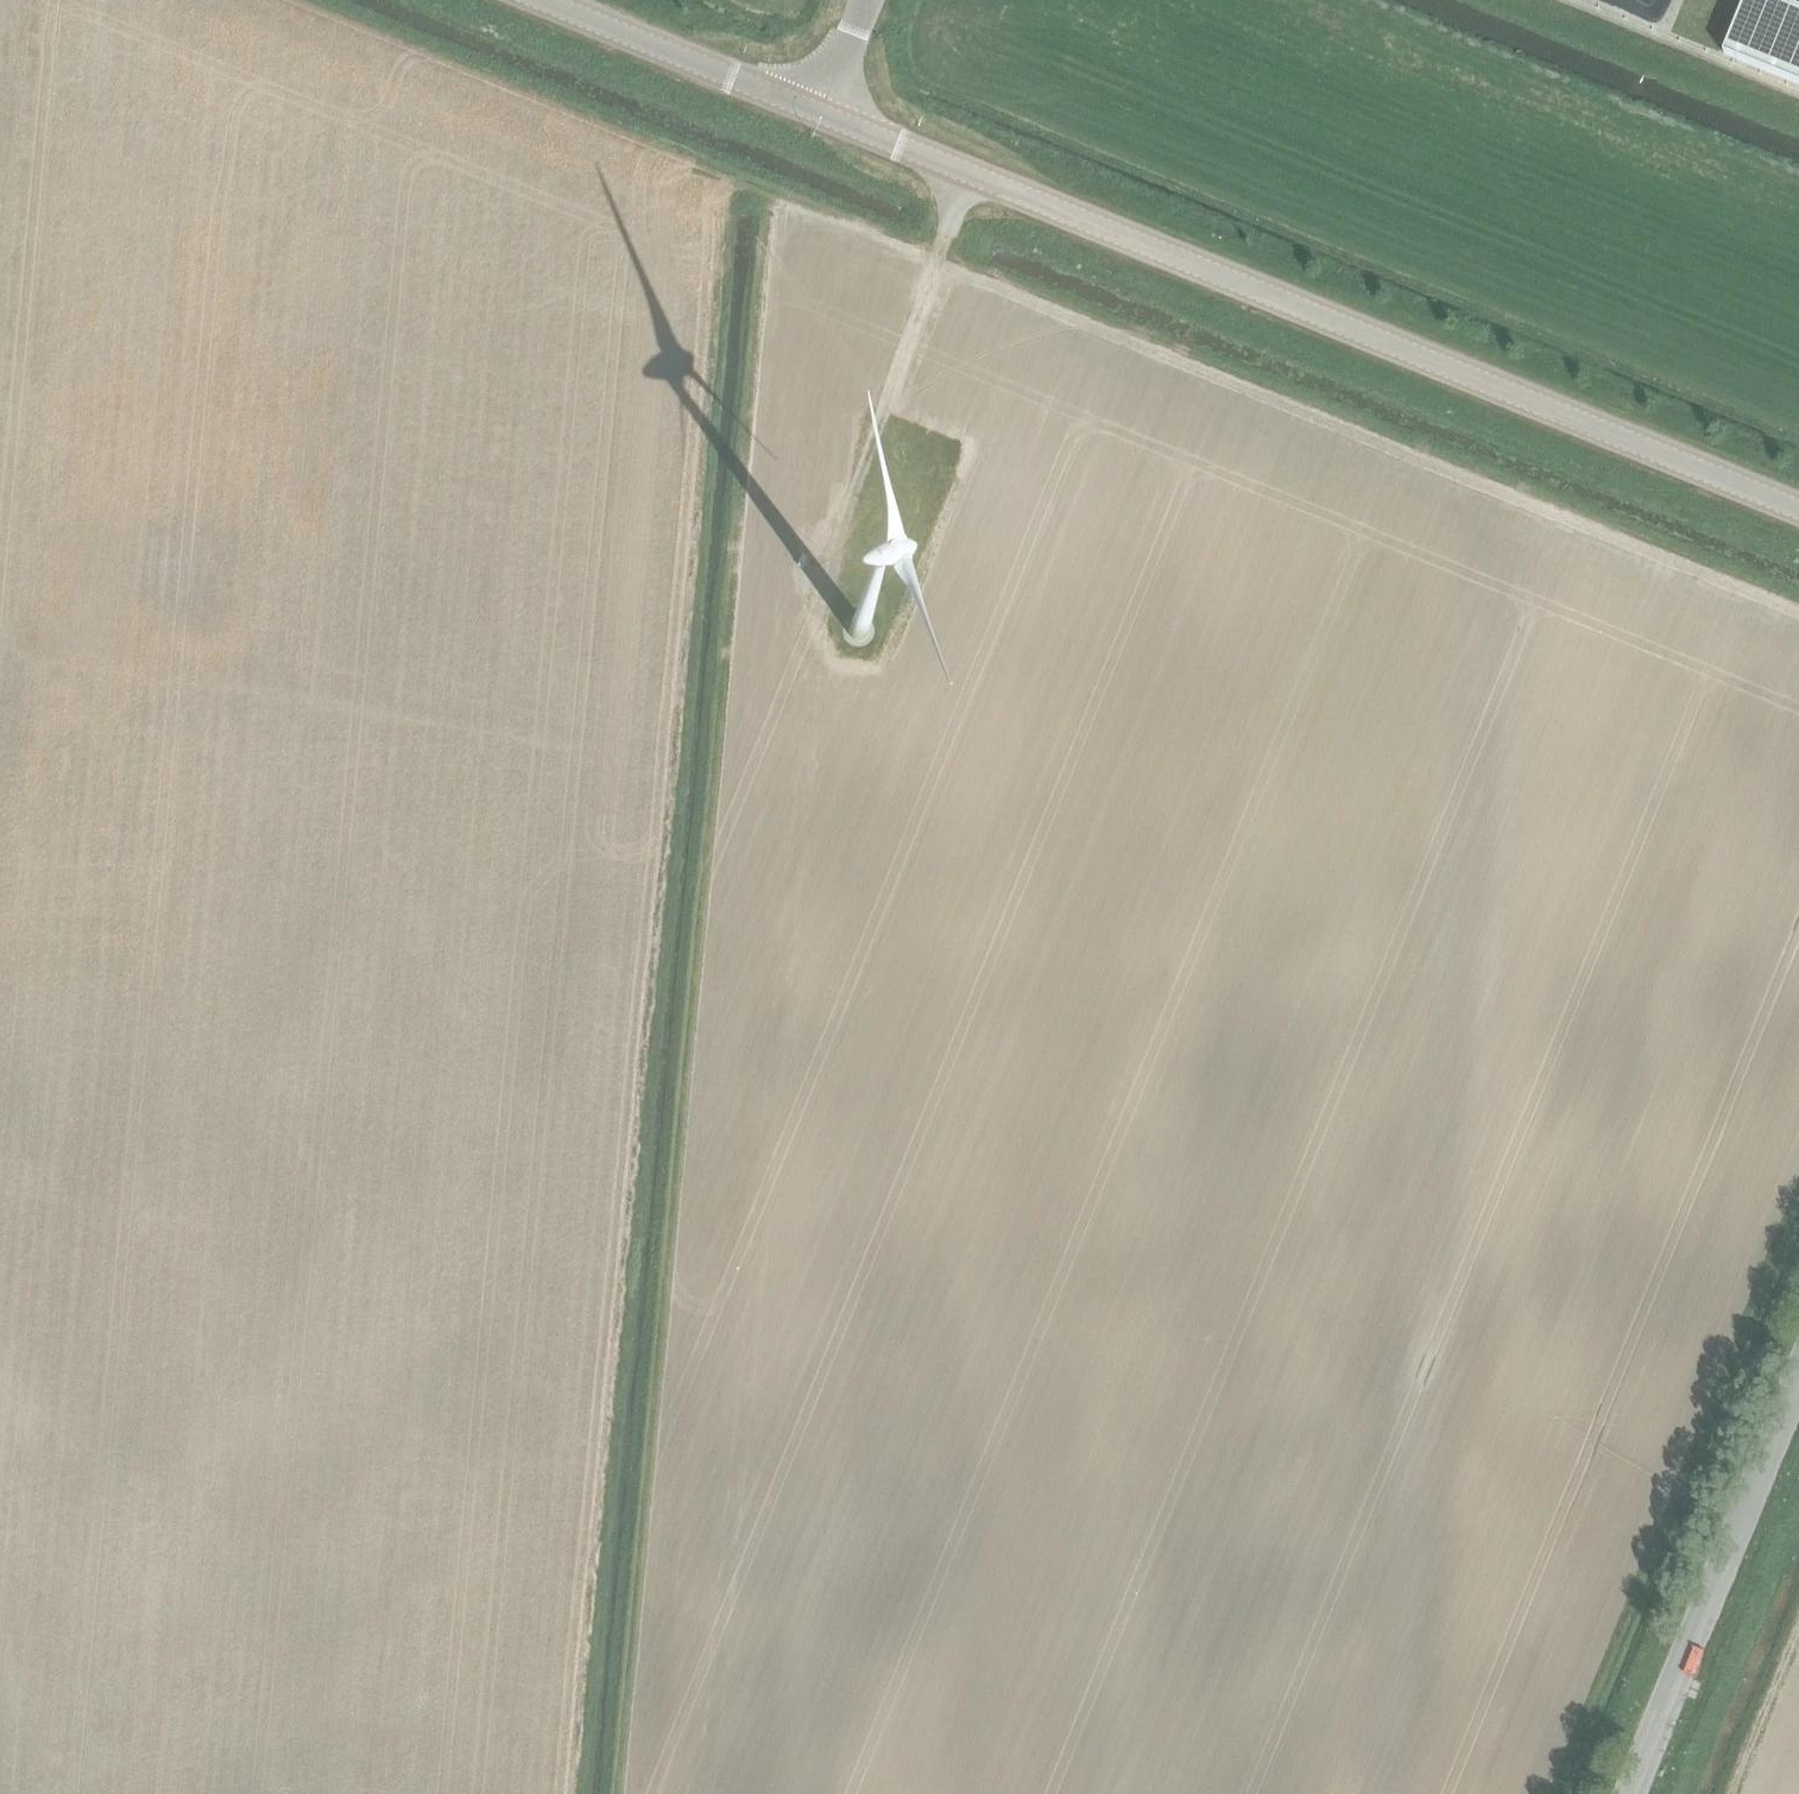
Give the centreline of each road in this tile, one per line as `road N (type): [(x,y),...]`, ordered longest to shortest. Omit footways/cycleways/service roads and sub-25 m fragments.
road 1 (secondary): [(1798,517),(820,123)]
road 2 (secondary): [(820,123),(519,0)]
road 3 (unclassified): [(870,0),(820,123)]

